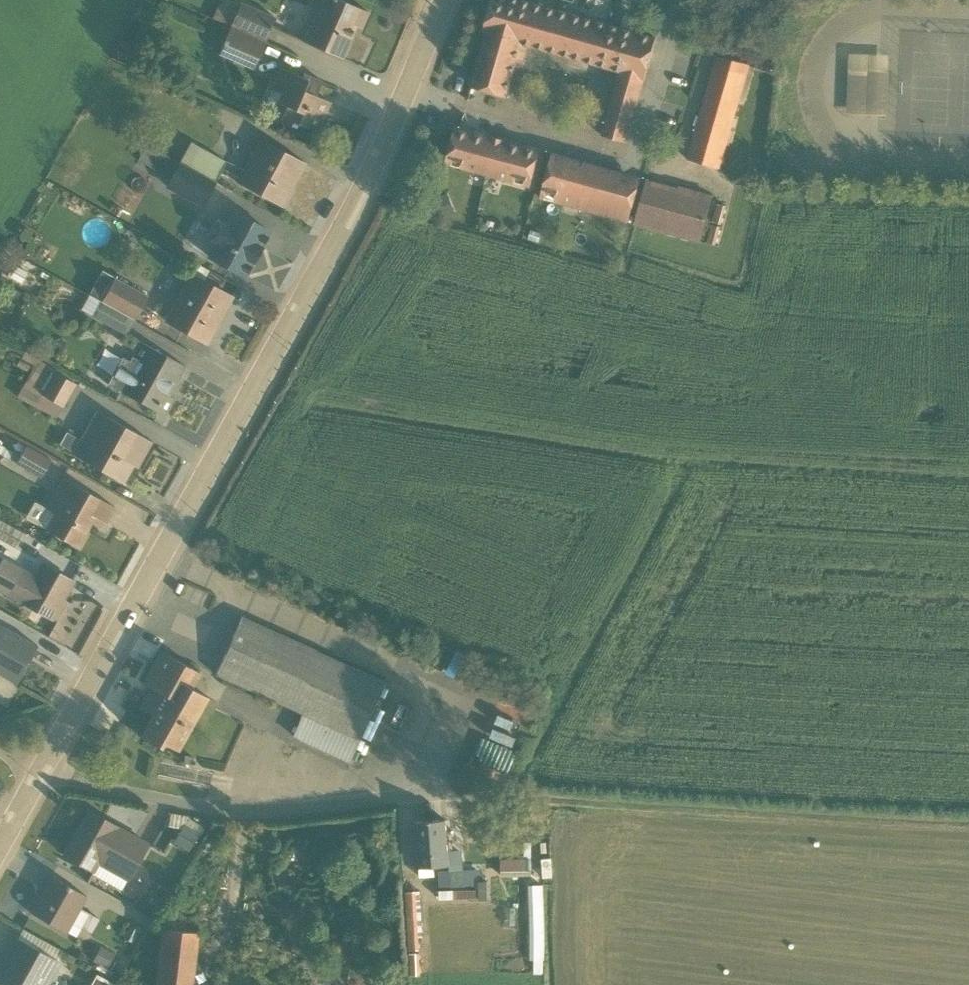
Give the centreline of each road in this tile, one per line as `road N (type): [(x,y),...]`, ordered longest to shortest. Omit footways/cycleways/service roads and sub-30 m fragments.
road 1 (tertiary): [(40,772),(342,231),(445,0)]
road 2 (track): [(441,797),(968,826)]
road 3 (residential): [(441,797),(249,813),(141,799),(40,772)]

